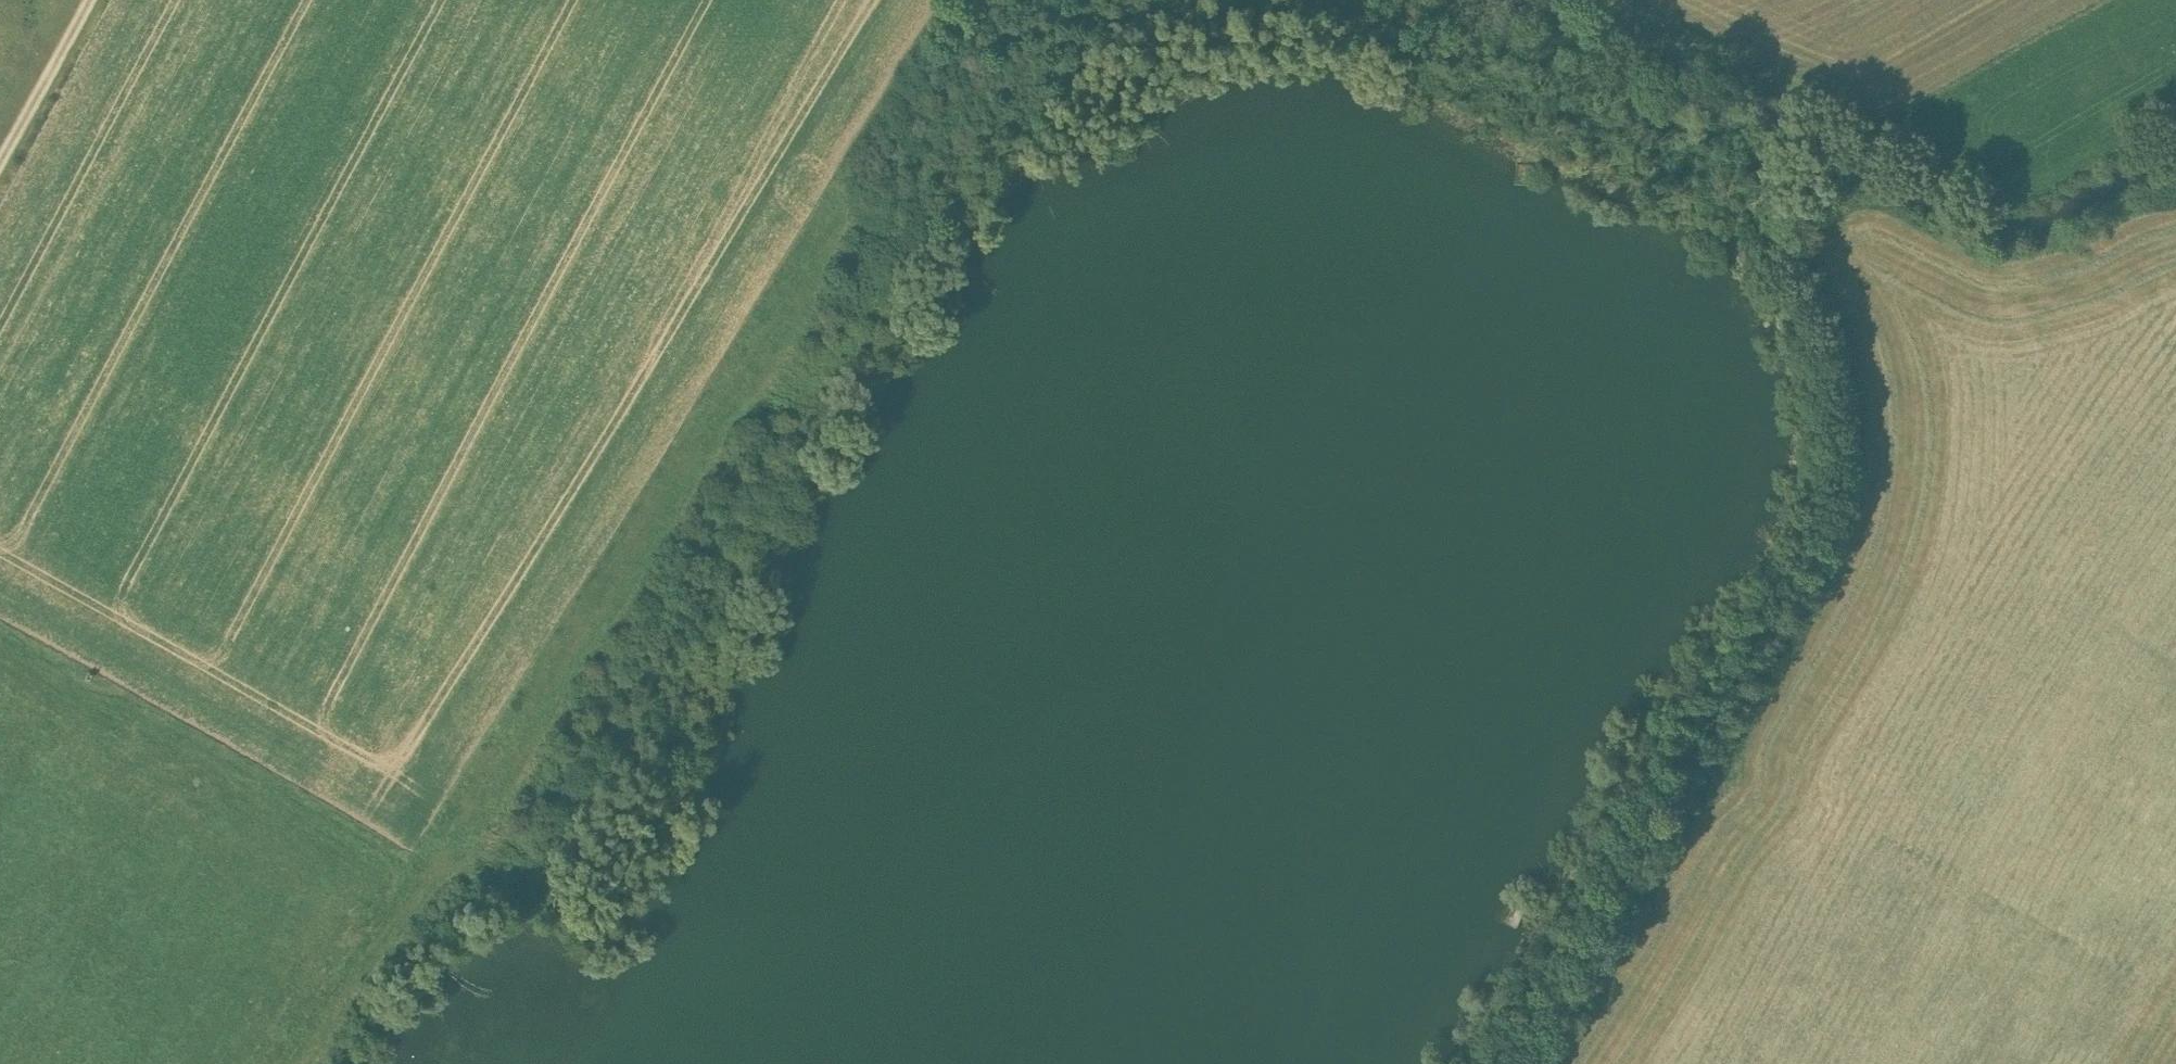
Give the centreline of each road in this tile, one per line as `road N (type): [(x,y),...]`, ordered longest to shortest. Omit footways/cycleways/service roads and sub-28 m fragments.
road 1 (track): [(95,0),(0,174)]

